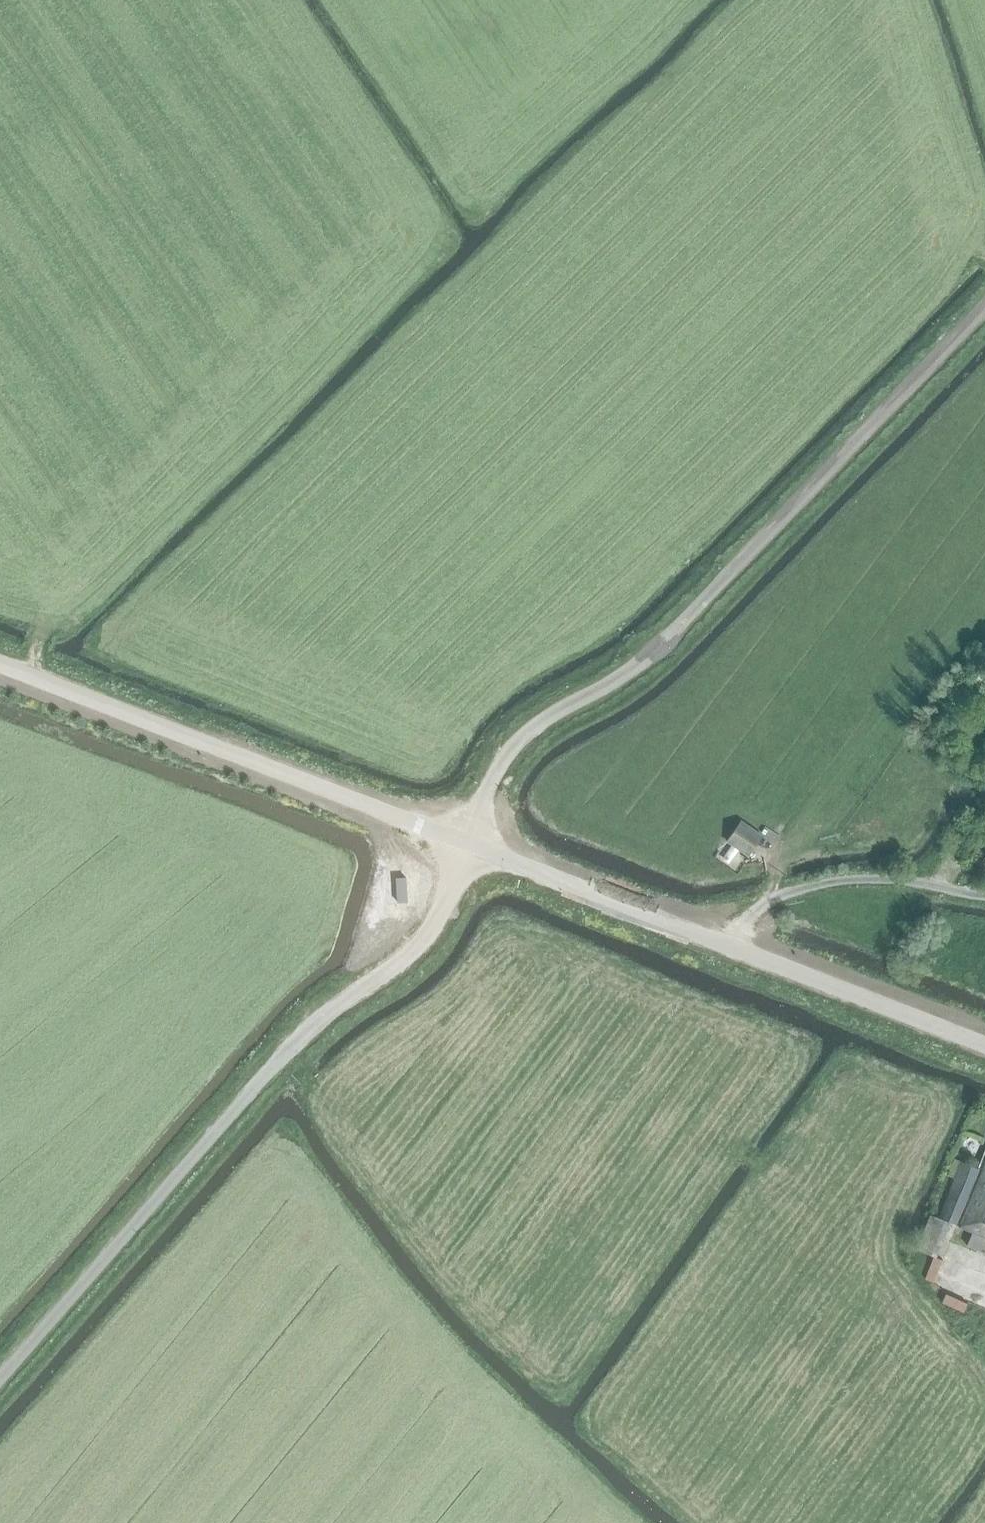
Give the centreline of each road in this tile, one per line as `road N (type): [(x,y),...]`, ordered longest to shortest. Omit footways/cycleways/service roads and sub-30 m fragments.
road 1 (unclassified): [(470,844),(493,778),(533,726),(642,660),(984,306)]
road 2 (unclassified): [(0,1386),(323,1022),(409,964),(443,917),(470,844)]
road 3 (unclassified): [(984,1043),(470,844)]
road 4 (unclassified): [(470,844),(0,661)]

